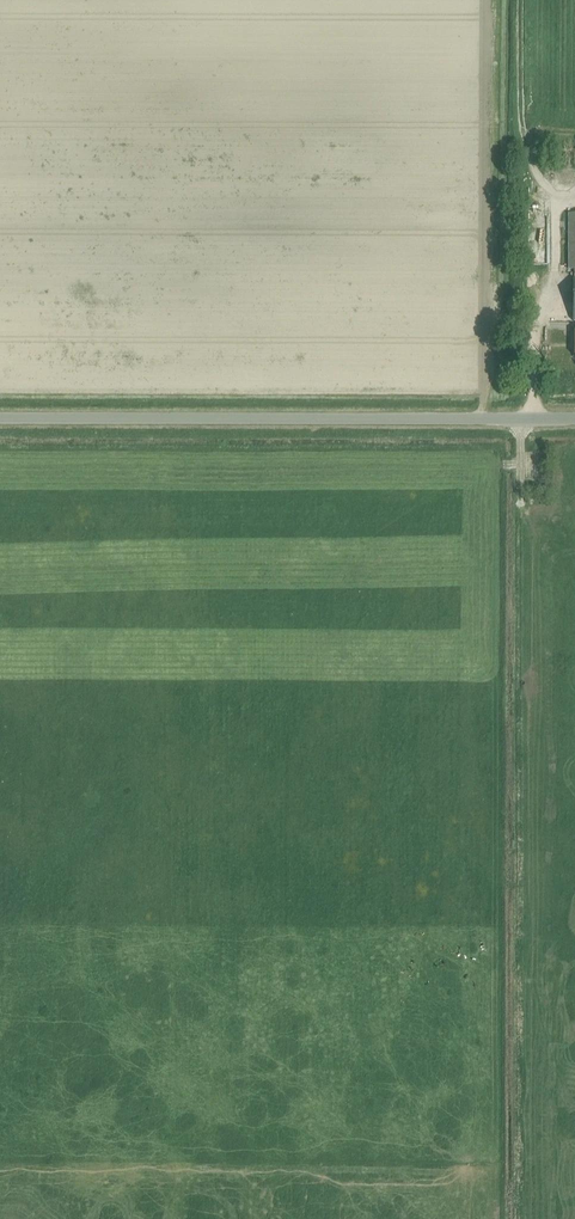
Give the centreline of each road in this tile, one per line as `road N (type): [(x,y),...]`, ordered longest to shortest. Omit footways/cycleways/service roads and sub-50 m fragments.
road 1 (unclassified): [(574,419),(0,418)]
road 2 (track): [(520,0),(528,147)]

